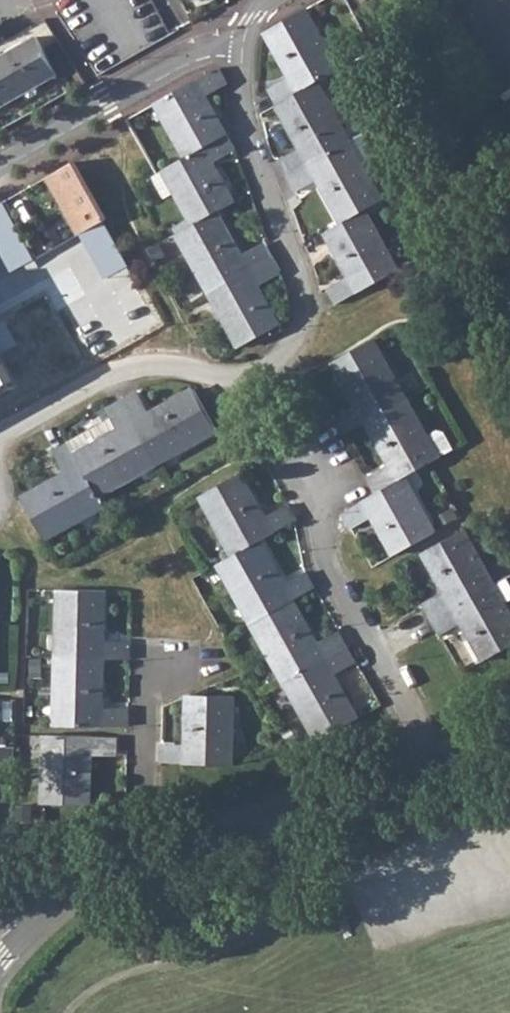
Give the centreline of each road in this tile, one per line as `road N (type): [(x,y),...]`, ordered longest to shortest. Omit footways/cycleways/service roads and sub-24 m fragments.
road 1 (residential): [(0,448),(141,370),(250,376),(271,369),(292,348),(304,279),(250,125),(248,45)]
road 2 (residential): [(436,760),(142,855)]
road 3 (residential): [(436,760),(344,593),(319,520),(319,481)]
road 4 (residential): [(0,161),(182,58),(248,45)]
road 5 (residential): [(174,669),(152,687),(142,855)]
road 6 (residential): [(142,855),(34,915)]

